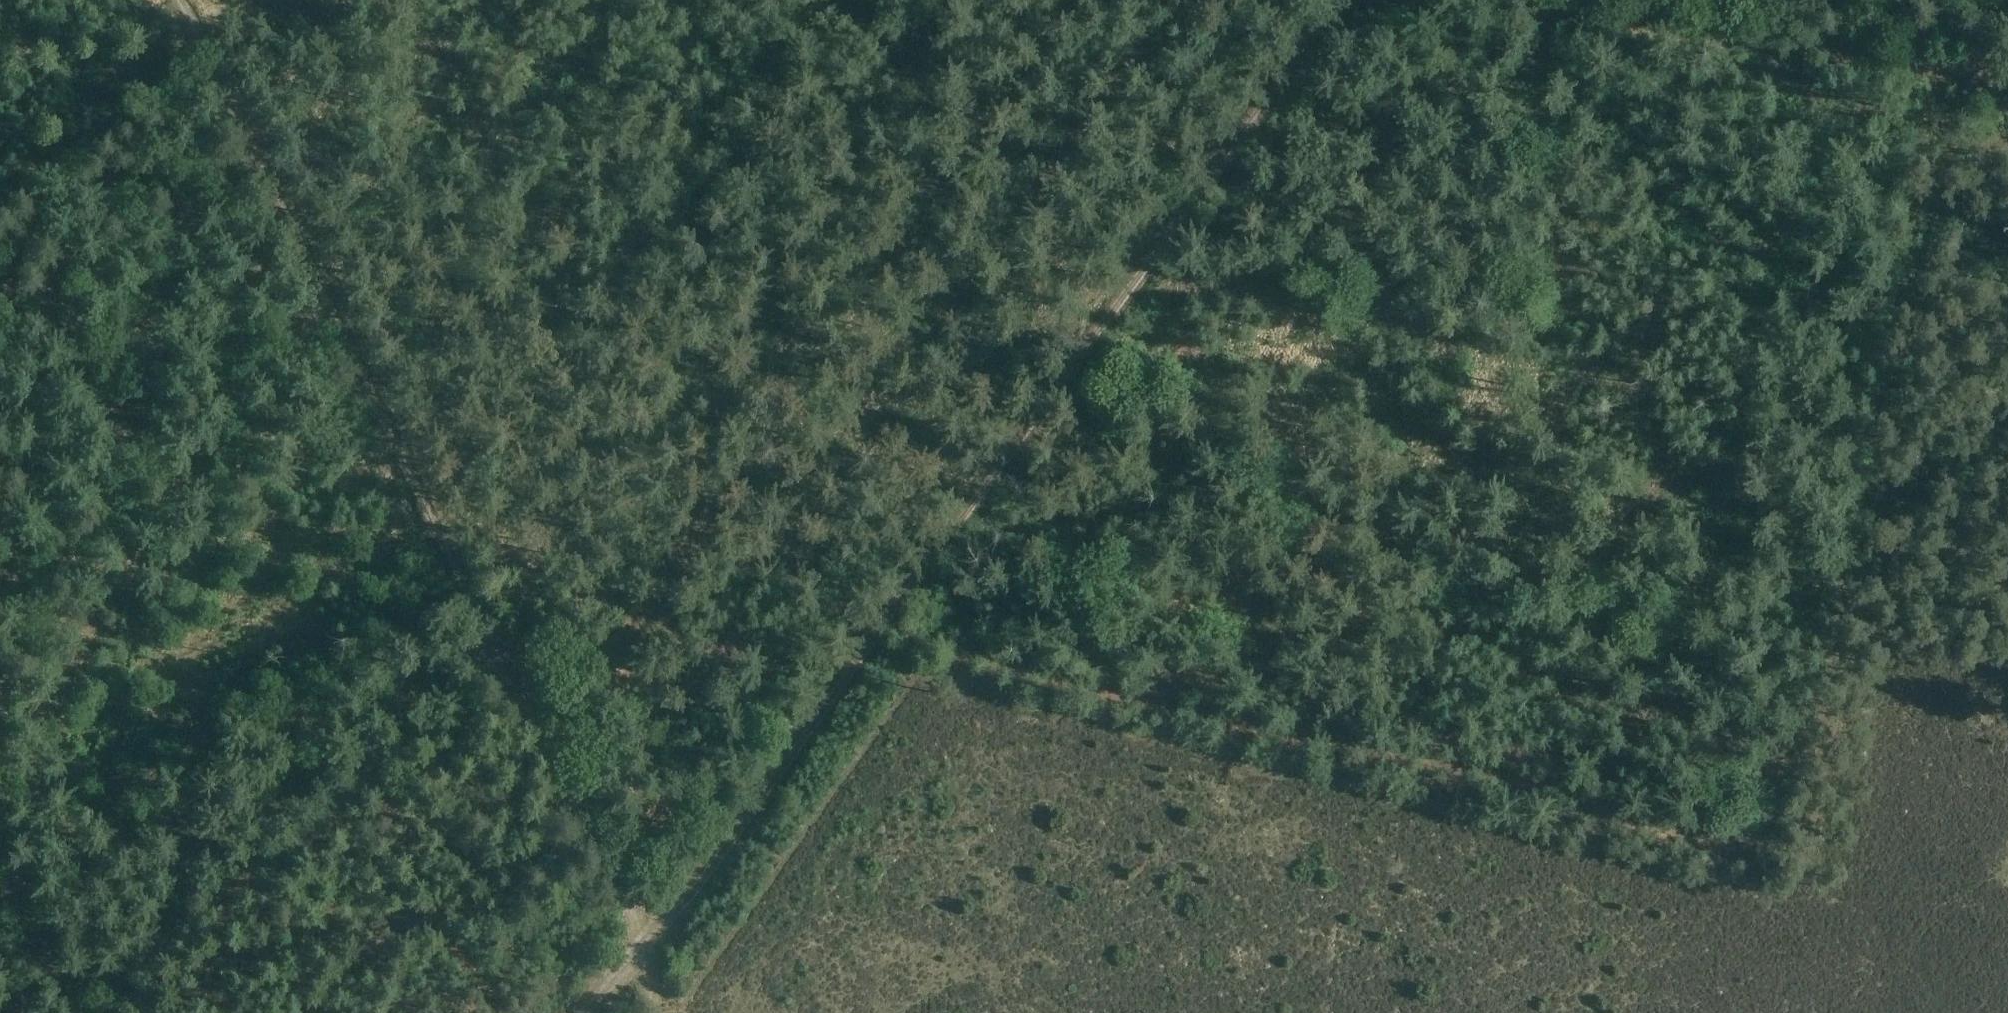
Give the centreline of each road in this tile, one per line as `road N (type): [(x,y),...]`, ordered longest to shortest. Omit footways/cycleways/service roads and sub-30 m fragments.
road 1 (track): [(590,1012),(645,954),(832,677),(881,630),(1044,385),(1319,0)]
road 2 (track): [(591,841),(253,142)]
road 3 (track): [(2007,77),(1587,0)]
road 4 (track): [(662,1012),(643,948),(591,841)]
road 5 (track): [(253,142),(176,0)]

